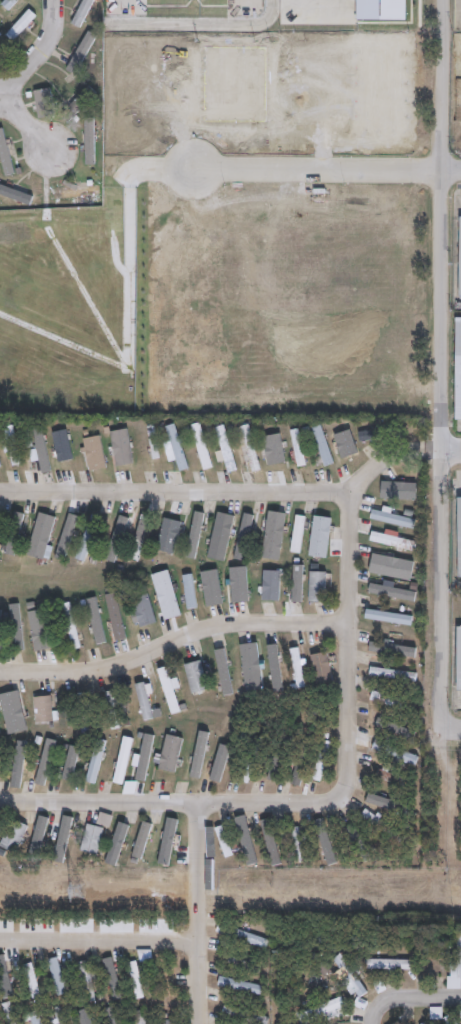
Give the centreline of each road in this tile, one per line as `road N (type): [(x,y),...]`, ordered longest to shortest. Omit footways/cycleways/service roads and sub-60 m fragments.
road 1 (residential): [(444,0),(446,732)]
road 2 (residential): [(0,671),(72,670),(234,627),(350,625)]
road 3 (residential): [(0,492),(336,492),(350,499)]
road 4 (residential): [(344,797),(329,806),(0,799)]
road 5 (residential): [(350,499),(353,755),(344,797)]
road 6 (residential): [(196,169),(460,171)]
road 7 (residential): [(197,1023),(200,803)]
road 8 (residential): [(0,937),(198,941)]

